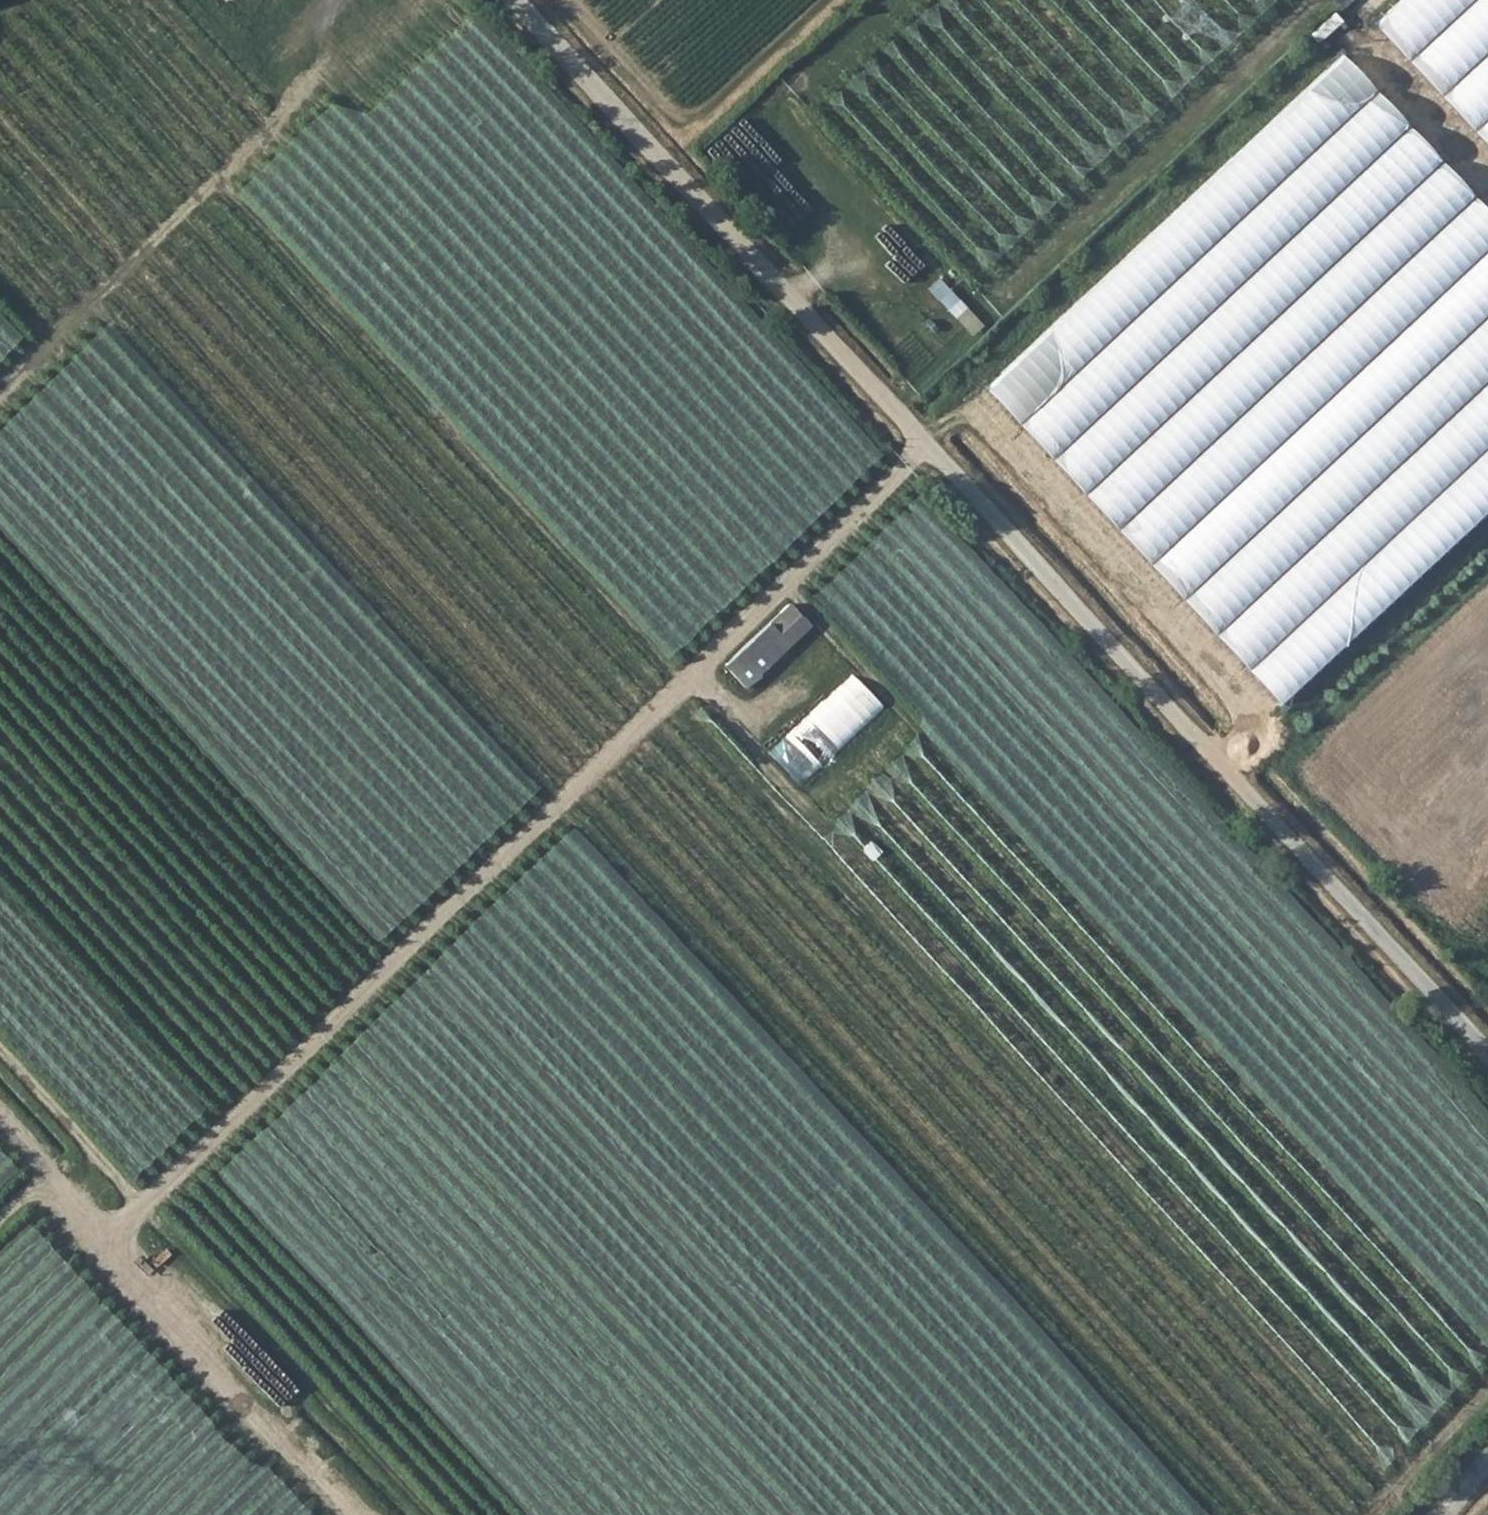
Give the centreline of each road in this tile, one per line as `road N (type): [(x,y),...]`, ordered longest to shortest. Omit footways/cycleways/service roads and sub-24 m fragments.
road 1 (track): [(516,0),(1487,1050)]
road 2 (track): [(0,1052),(140,1209),(928,443)]
road 3 (track): [(0,398),(298,102),(296,33),(325,0)]
road 4 (track): [(0,1126),(109,1242),(267,1435)]

